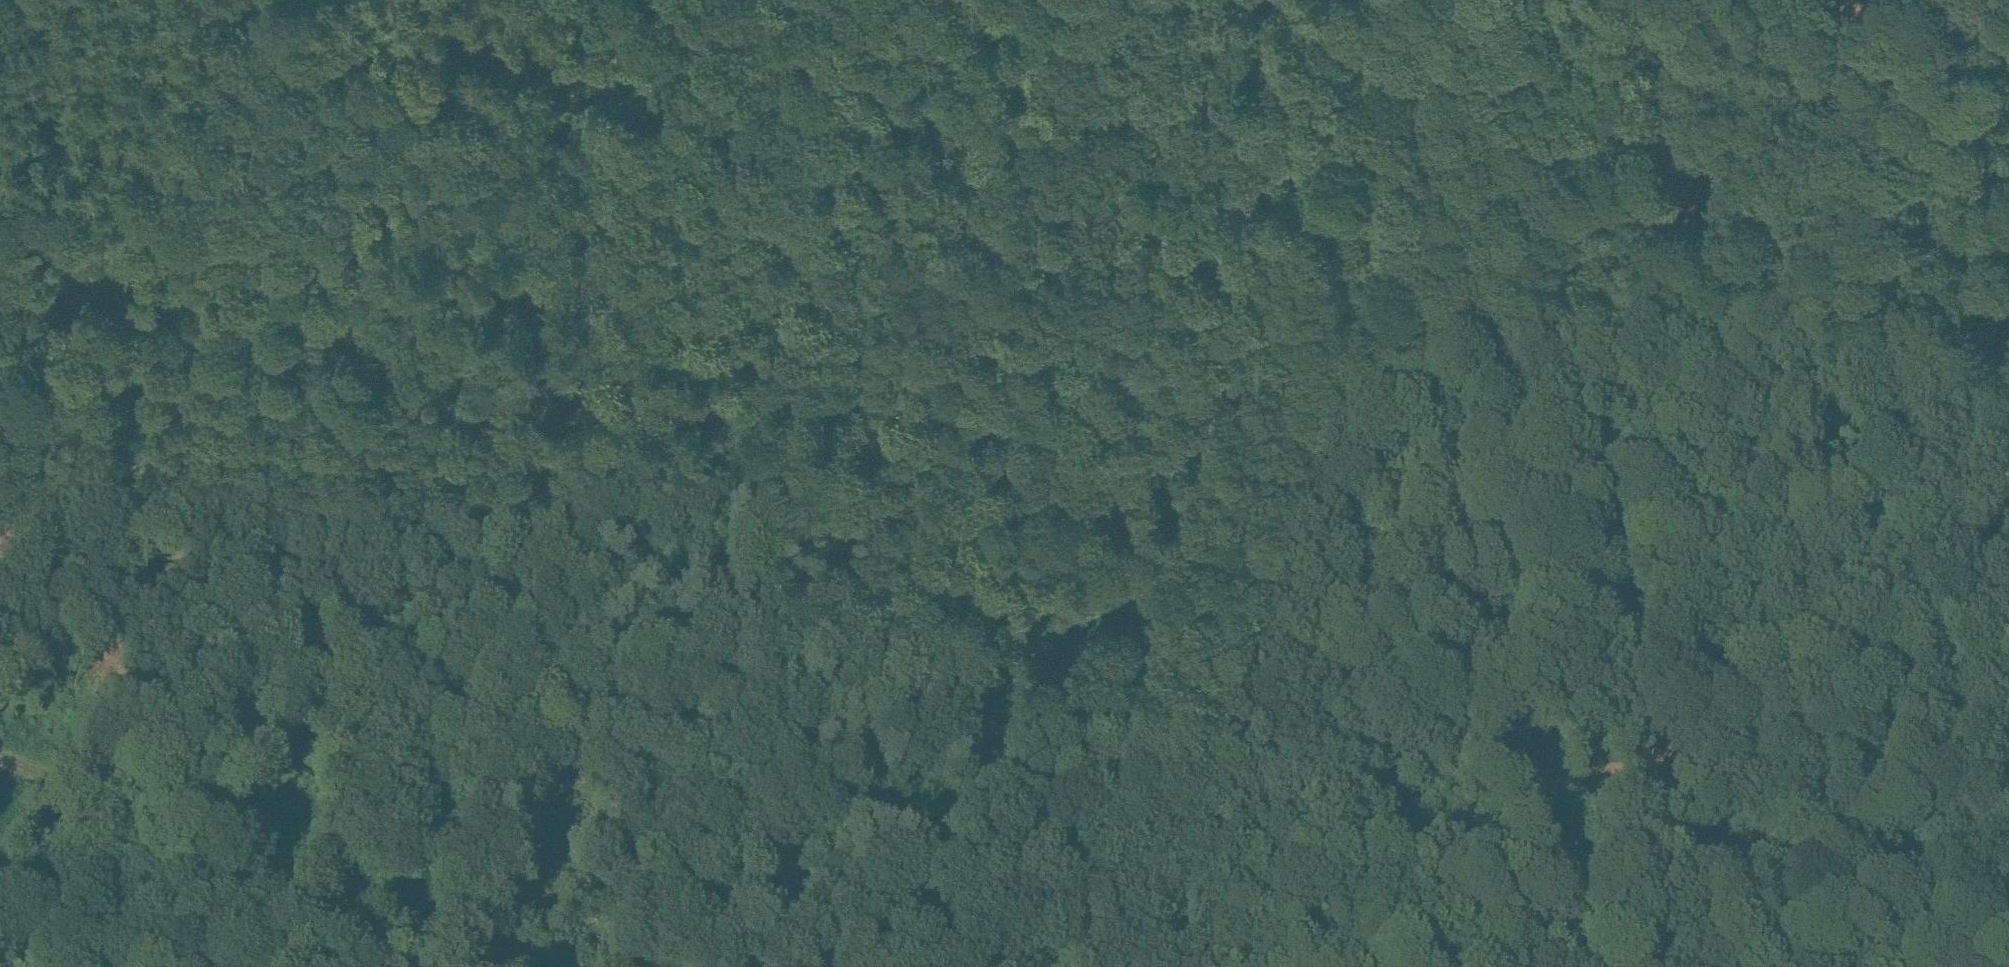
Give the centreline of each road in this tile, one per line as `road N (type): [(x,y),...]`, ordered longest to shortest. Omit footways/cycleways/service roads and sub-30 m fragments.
road 1 (track): [(1382,0),(955,966)]
road 2 (track): [(497,966),(0,768)]

